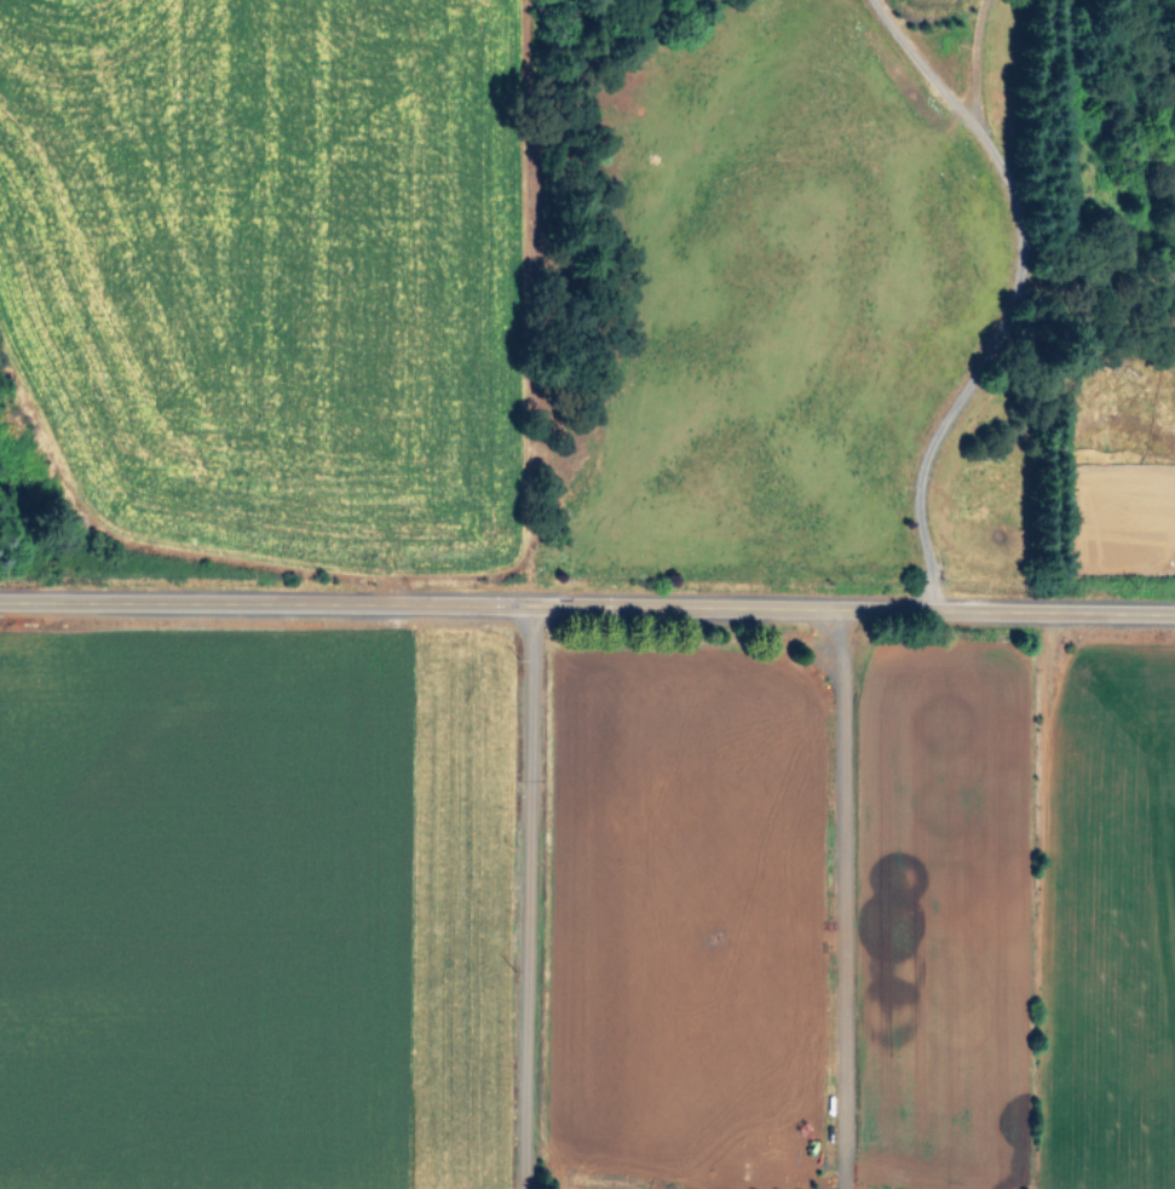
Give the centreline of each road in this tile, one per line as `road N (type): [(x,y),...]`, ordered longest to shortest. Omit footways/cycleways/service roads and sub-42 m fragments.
road 1 (residential): [(0,604),(1174,617)]

